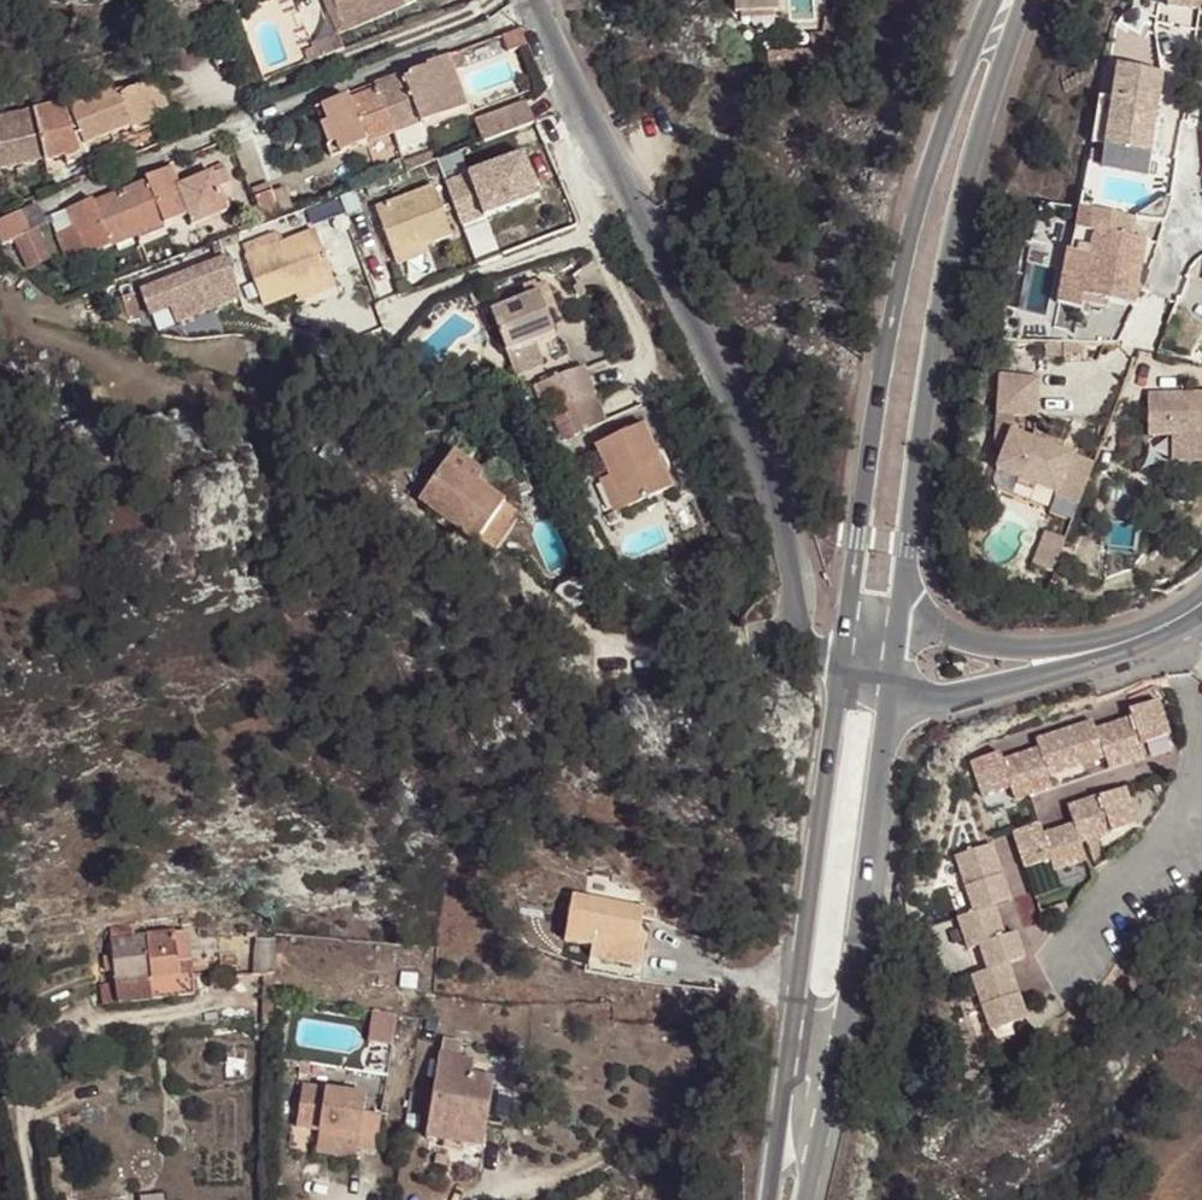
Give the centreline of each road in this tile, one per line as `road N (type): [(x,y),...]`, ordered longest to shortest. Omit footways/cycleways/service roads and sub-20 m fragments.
road 1 (residential): [(541,0),(627,167),(781,511),(798,582),(795,641),(808,654),(841,657)]
road 2 (tertiary): [(1002,0),(923,195),(886,368),(841,657)]
road 3 (tertiary): [(896,629),(953,213),(1013,0)]
road 4 (tertiary): [(841,657),(797,983),(783,1199)]
road 5 (tertiary): [(795,1199),(850,993),(891,680)]
road 6 (residential): [(891,680),(925,691),(977,693),(1131,638)]
road 7 (residential): [(1131,638),(1039,649),(896,629)]
road 8 (residential): [(1201,90),(1186,185),(1190,221)]

